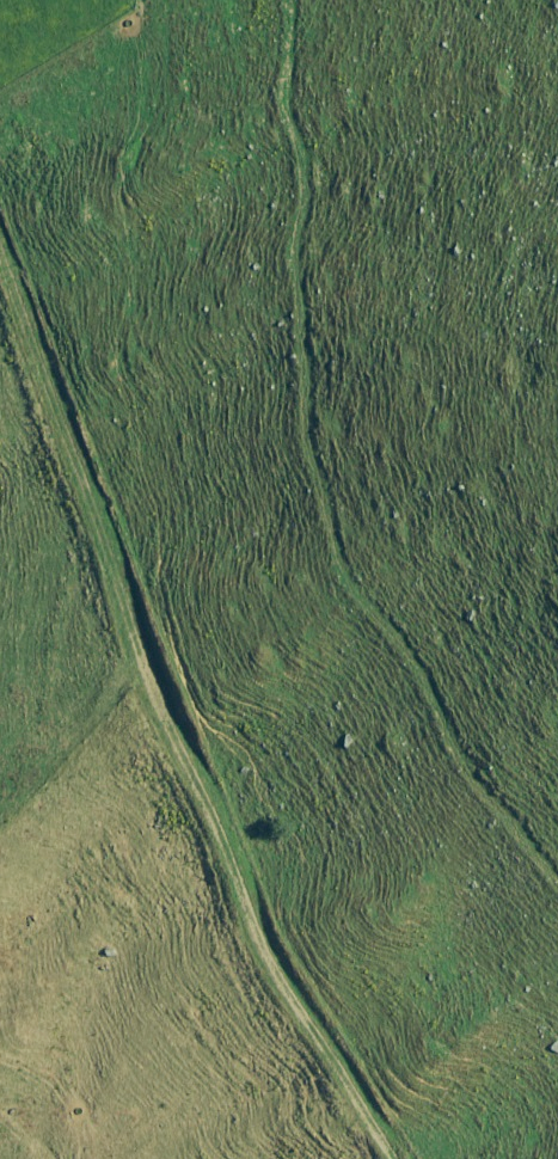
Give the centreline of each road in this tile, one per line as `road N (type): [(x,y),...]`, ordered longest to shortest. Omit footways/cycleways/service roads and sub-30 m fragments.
road 1 (track): [(396,1158),(292,987),(188,757),(0,242)]
road 2 (track): [(288,0),(284,109),(304,166),(298,305),(309,458),(333,558),(423,677),(455,756),(557,885)]

